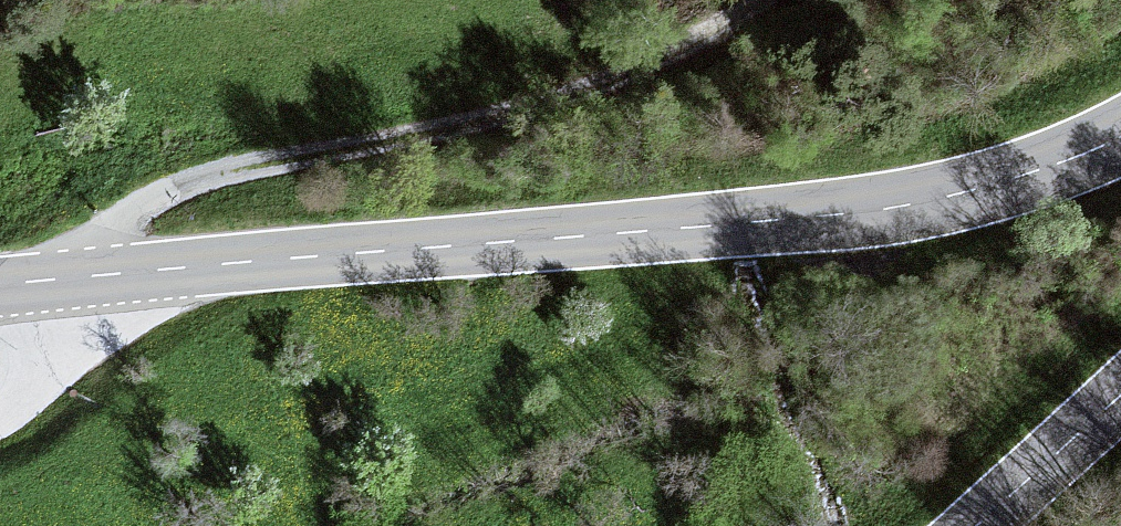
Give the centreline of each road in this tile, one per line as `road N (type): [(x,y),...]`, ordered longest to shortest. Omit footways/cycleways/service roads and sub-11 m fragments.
road 1 (tertiary): [(55,281),(872,210),(1047,169),(1120,137)]
road 2 (track): [(99,277),(106,234),(161,190),(218,169),(477,120),(635,67),(758,0)]
road 3 (tertiary): [(1120,396),(977,525)]
road 4 (residential): [(55,281),(50,359),(31,393),(0,420)]

